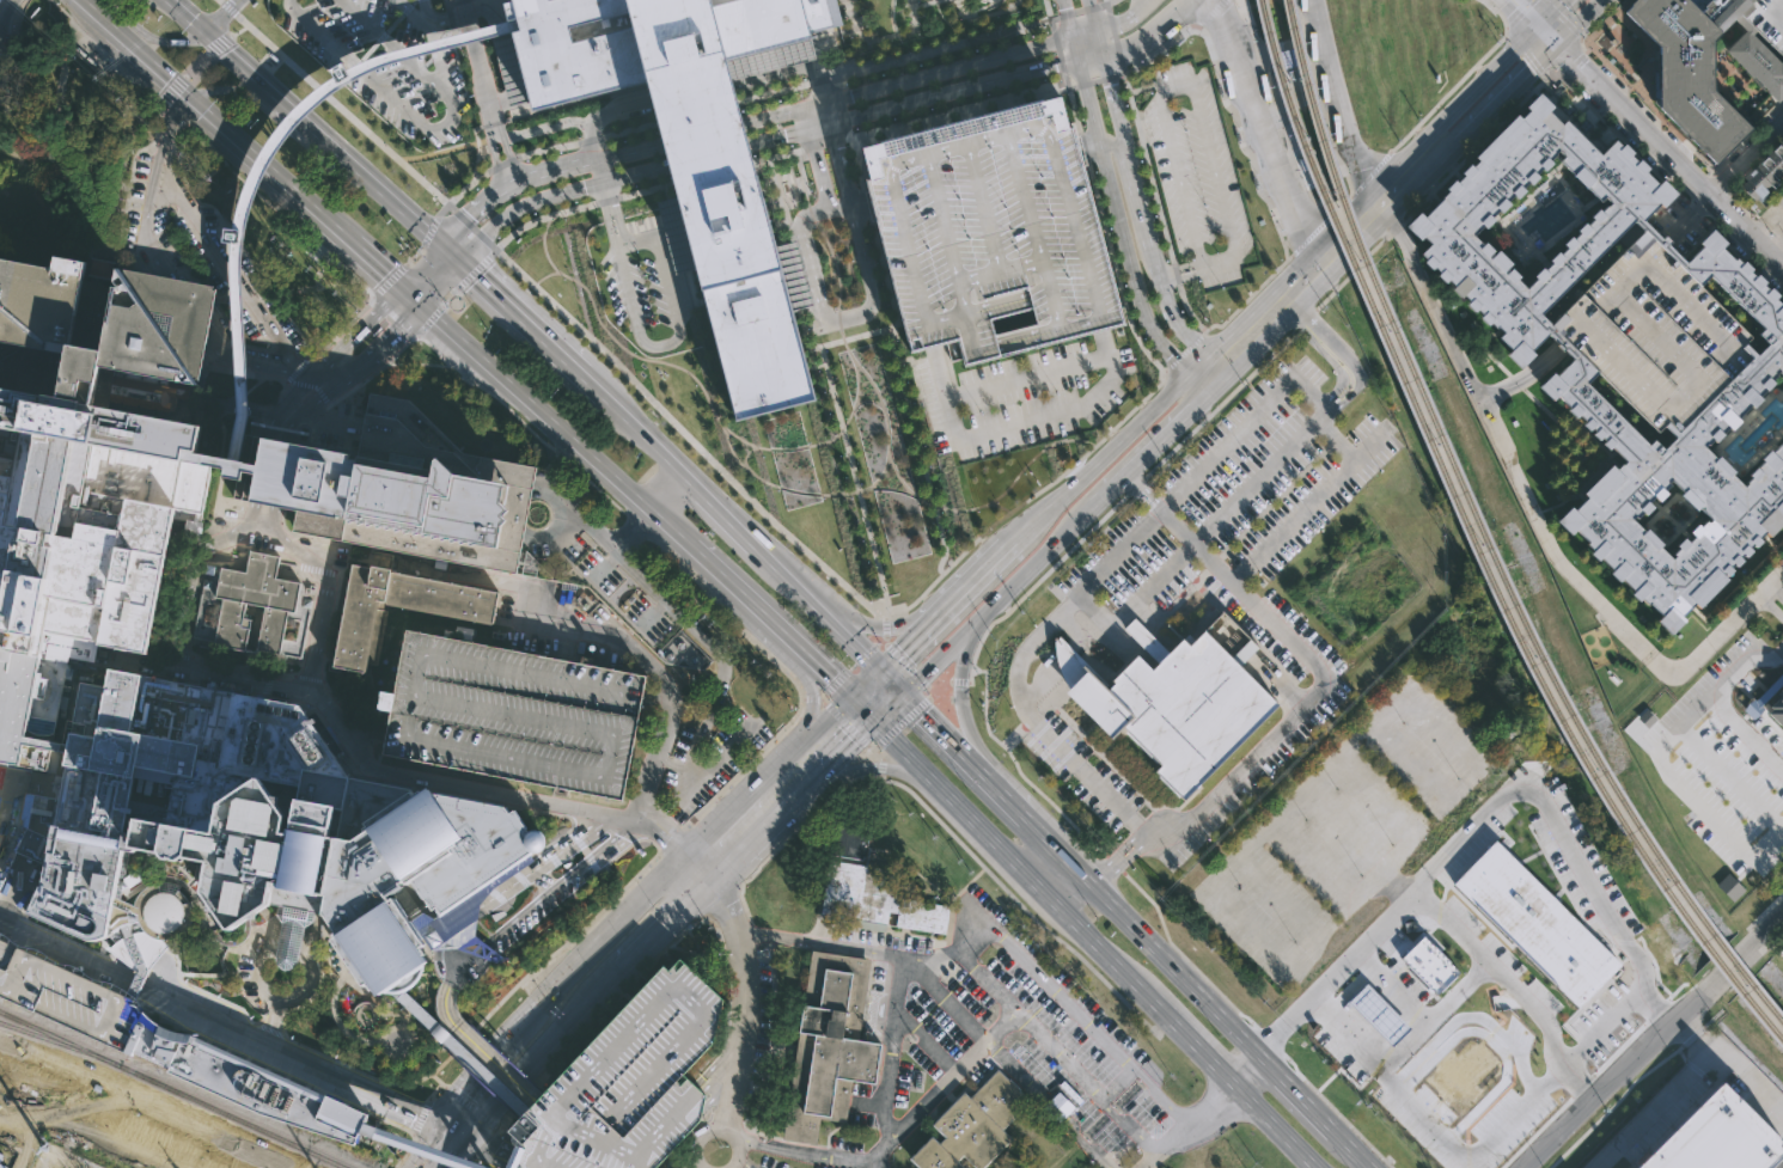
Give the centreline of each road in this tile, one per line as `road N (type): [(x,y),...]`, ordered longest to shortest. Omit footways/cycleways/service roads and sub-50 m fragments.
road 1 (secondary): [(799,753),(580,958),(441,1123)]
road 2 (residential): [(0,928),(441,1123)]
road 3 (trunk): [(804,589),(462,262)]
road 4 (trunk): [(75,0),(397,289)]
road 5 (trunk): [(877,720),(1152,997)]
road 6 (residential): [(1076,62),(1147,324),(1204,396)]
road 7 (trunk): [(419,308),(689,548)]
road 8 (secondary): [(470,1135),(710,880)]
road 9 (secondary): [(1274,311),(1250,322),(1016,544)]
road 10 (residential): [(1782,270),(1549,37)]
road 11 (residential): [(727,1133),(746,986),(733,922),(710,880)]
road 12 (residential): [(1071,37),(823,103)]
road 13 (residential): [(829,126),(1076,62)]
road 14 (residential): [(1527,1167),(1706,990)]
road 15 (secondary): [(1549,37),(1376,207)]
road 16 (trunk): [(1260,1057),(1092,886)]
road 17 (trunk): [(440,241),(298,115)]
road 18 (trunk): [(995,790),(961,693),(983,614)]
road 19 (residential): [(598,160),(502,189),(440,241)]
road 20 (trunk): [(965,593),(883,625),(804,589)]
road 21 (trunk): [(298,115),(168,0)]
road 22 (residential): [(462,262),(518,208),(603,183)]
road 23 (secondary): [(1089,507),(1204,396)]
road 24 (secondary): [(710,880),(823,772)]
road 25 (residential): [(1782,567),(1672,677)]
road 26 (secondary): [(965,593),(854,698)]
road 27 (secondary): [(983,614),(1089,507)]
road 28 (residential): [(1158,281),(1123,141)]
road 29 (trunk): [(904,692),(804,589)]
road 30 (trunk): [(995,790),(904,692)]
road 31 (trunk): [(1152,997),(1237,1083)]

